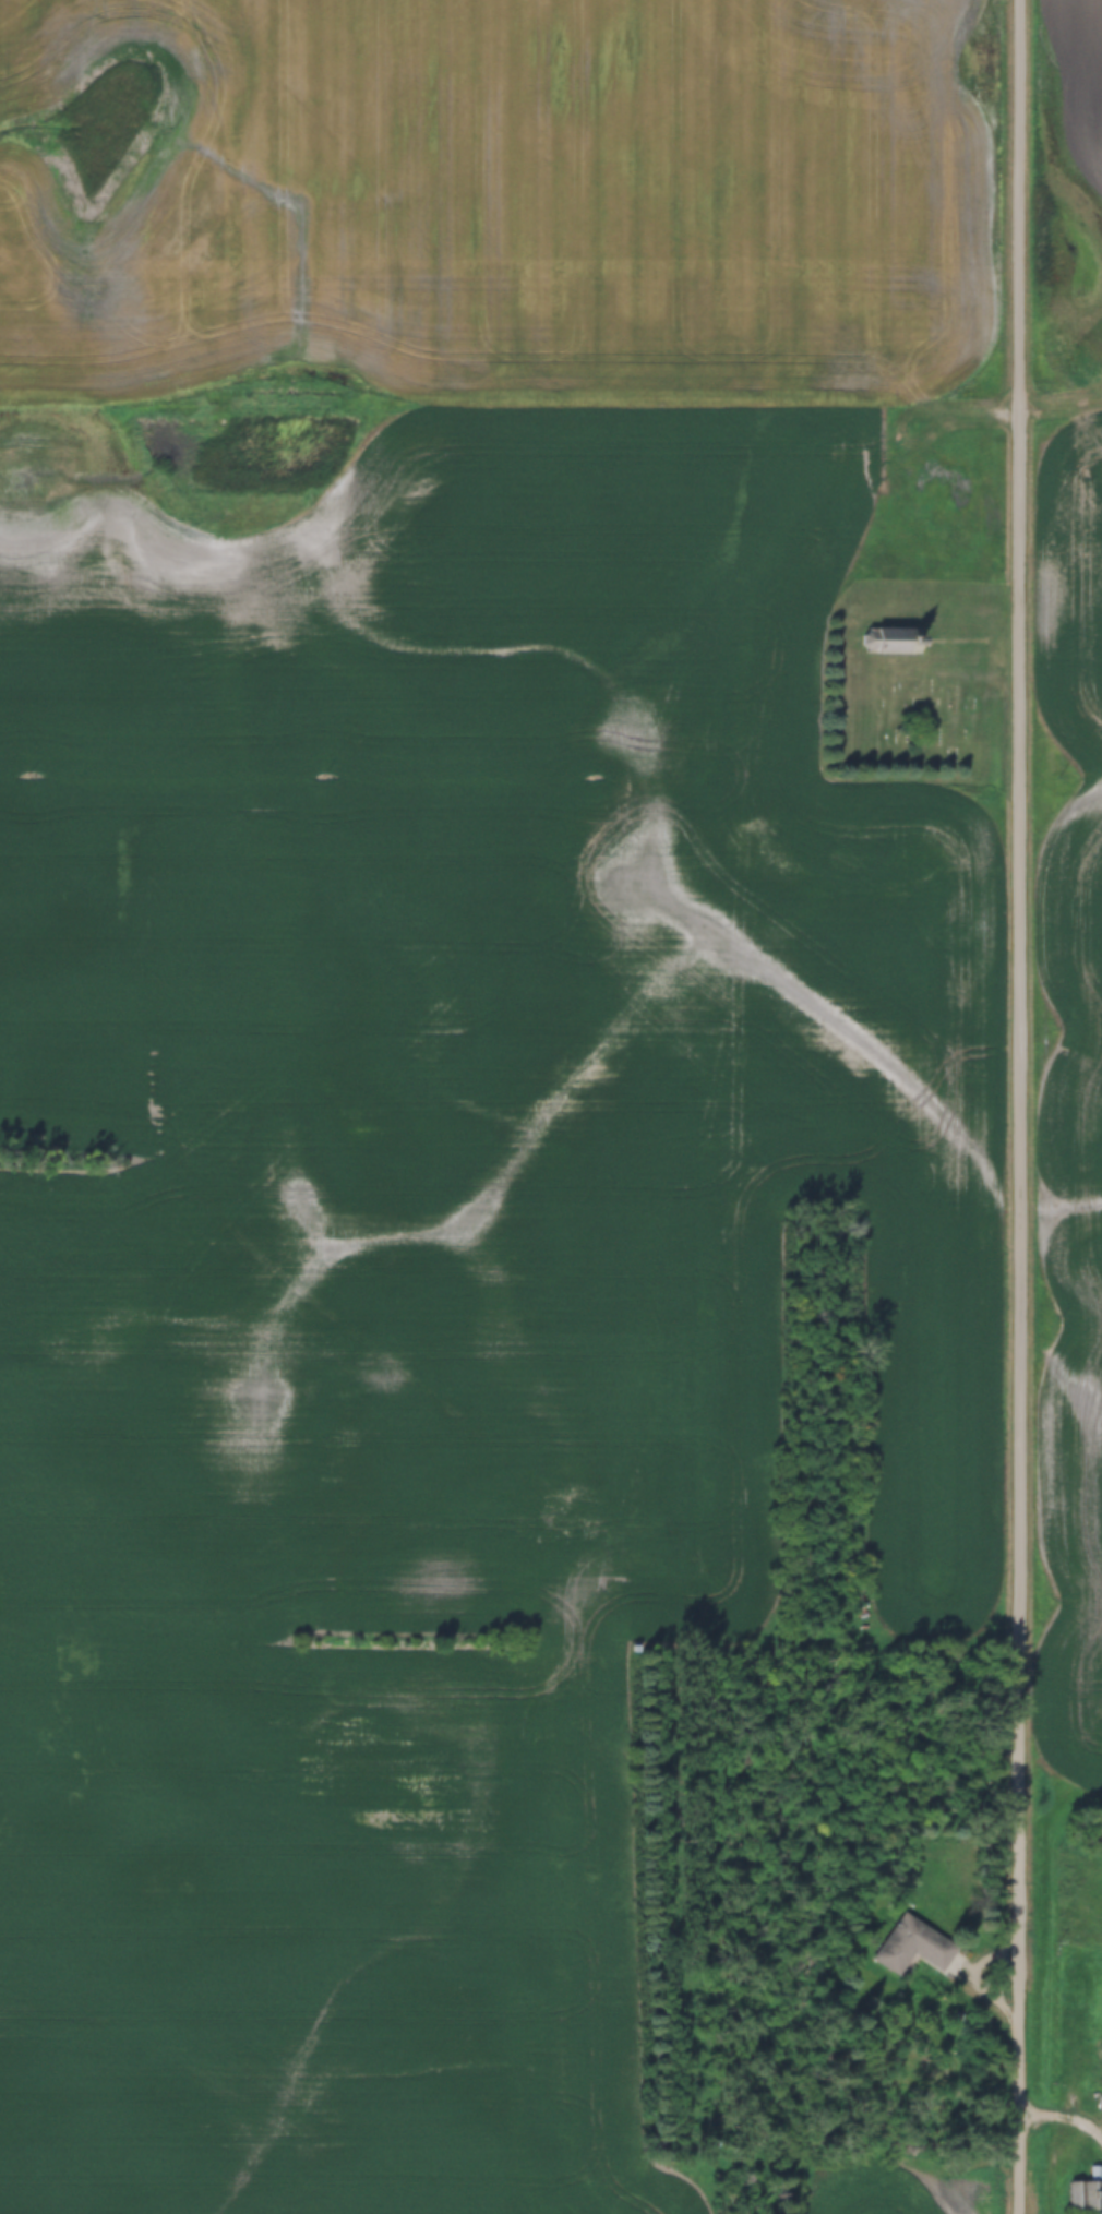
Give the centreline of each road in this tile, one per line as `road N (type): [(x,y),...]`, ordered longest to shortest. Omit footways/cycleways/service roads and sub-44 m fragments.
road 1 (residential): [(1016,2213),(1019,0)]
road 2 (track): [(1018,434),(0,427)]

